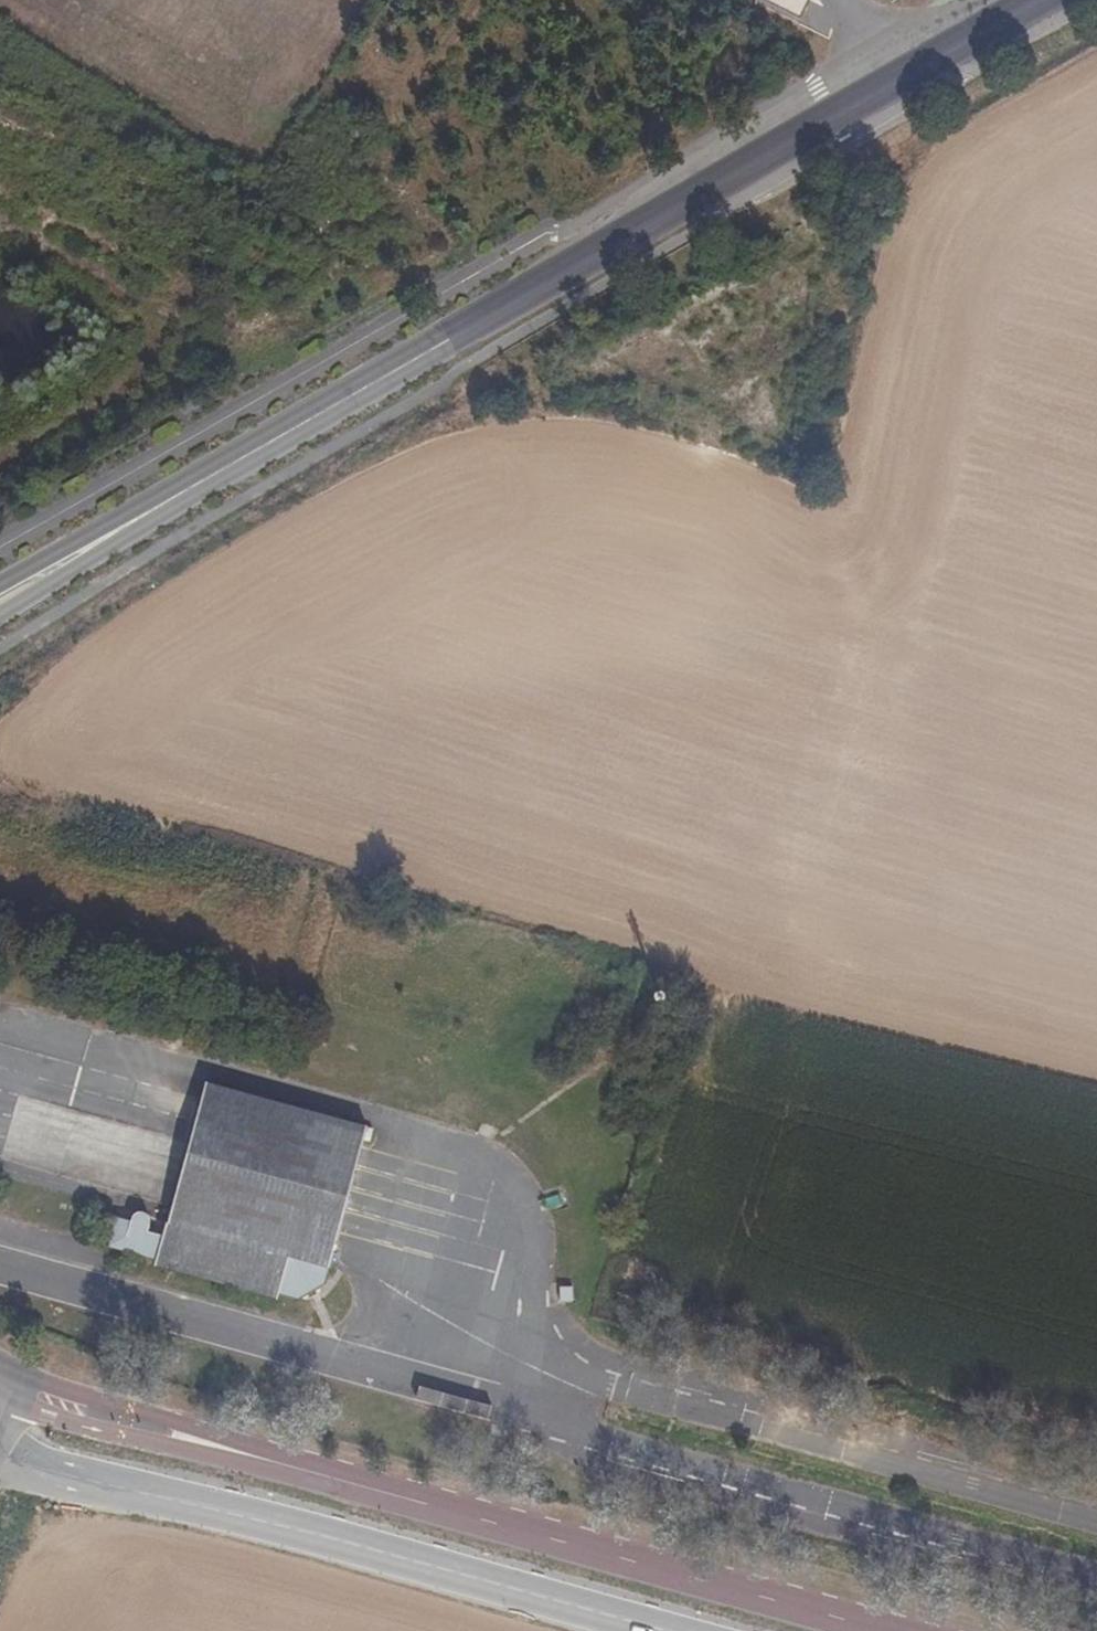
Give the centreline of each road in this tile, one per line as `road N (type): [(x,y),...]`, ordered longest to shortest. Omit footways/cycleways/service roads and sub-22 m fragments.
road 1 (secondary): [(145,511),(1041,0)]
road 2 (secondary): [(0,618),(145,511)]
road 3 (secondary): [(145,511),(0,585)]

